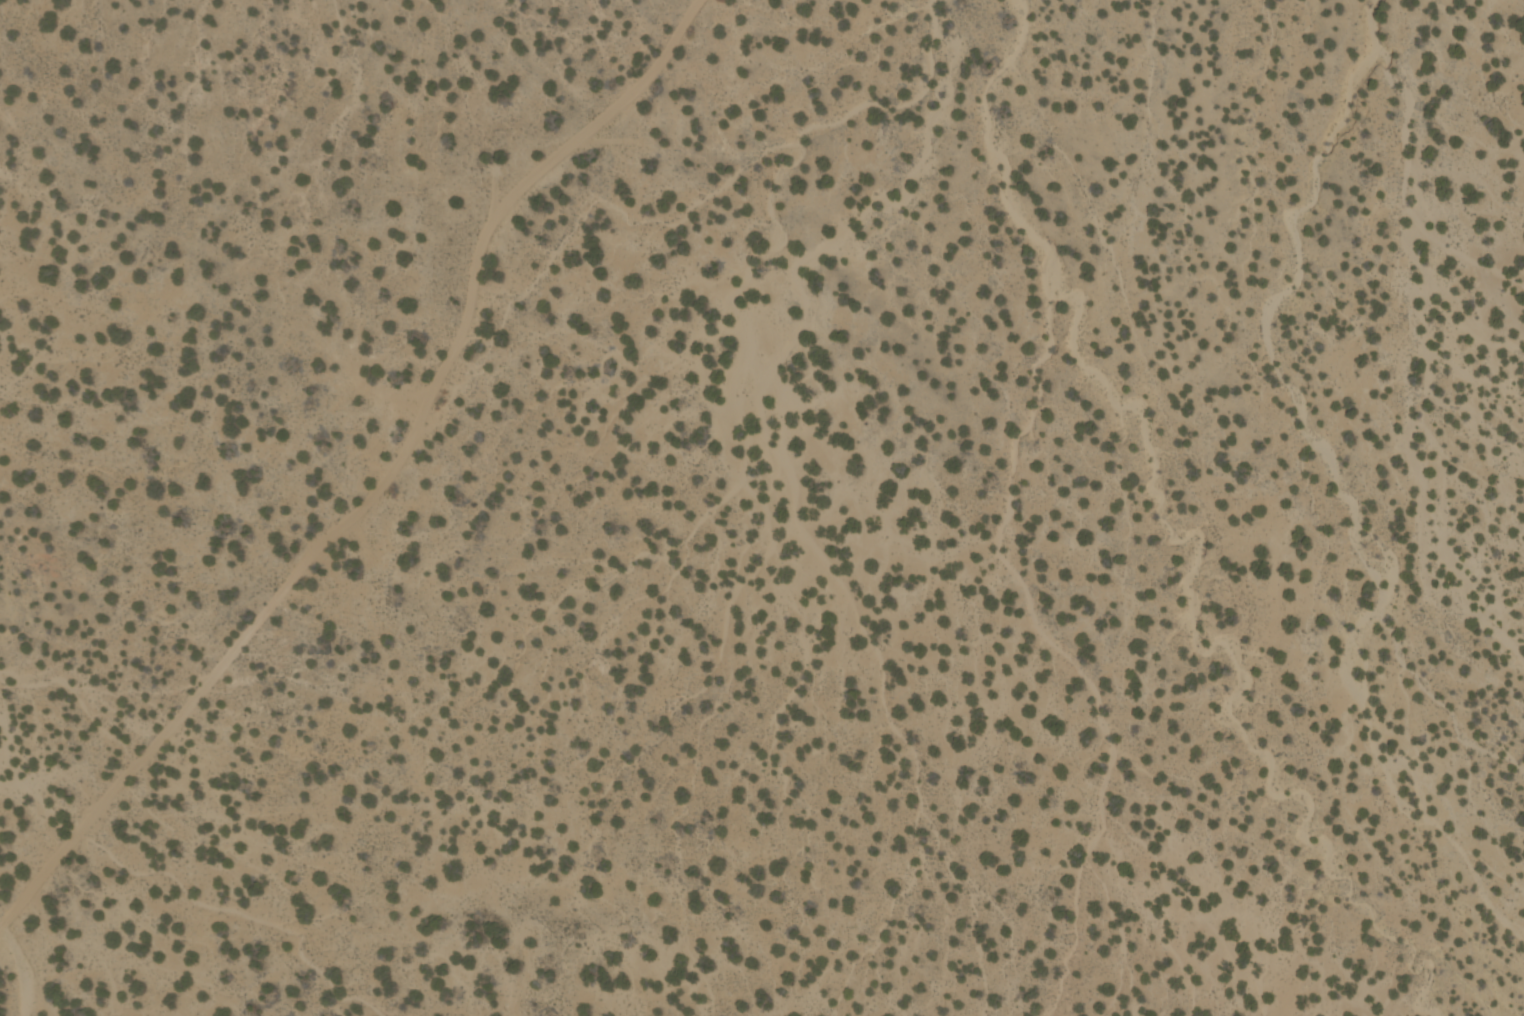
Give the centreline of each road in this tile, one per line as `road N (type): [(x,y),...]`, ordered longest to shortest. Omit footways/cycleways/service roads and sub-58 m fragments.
road 1 (residential): [(711,0),(675,81),(523,200),(473,346),(245,669),(161,727),(0,919)]

